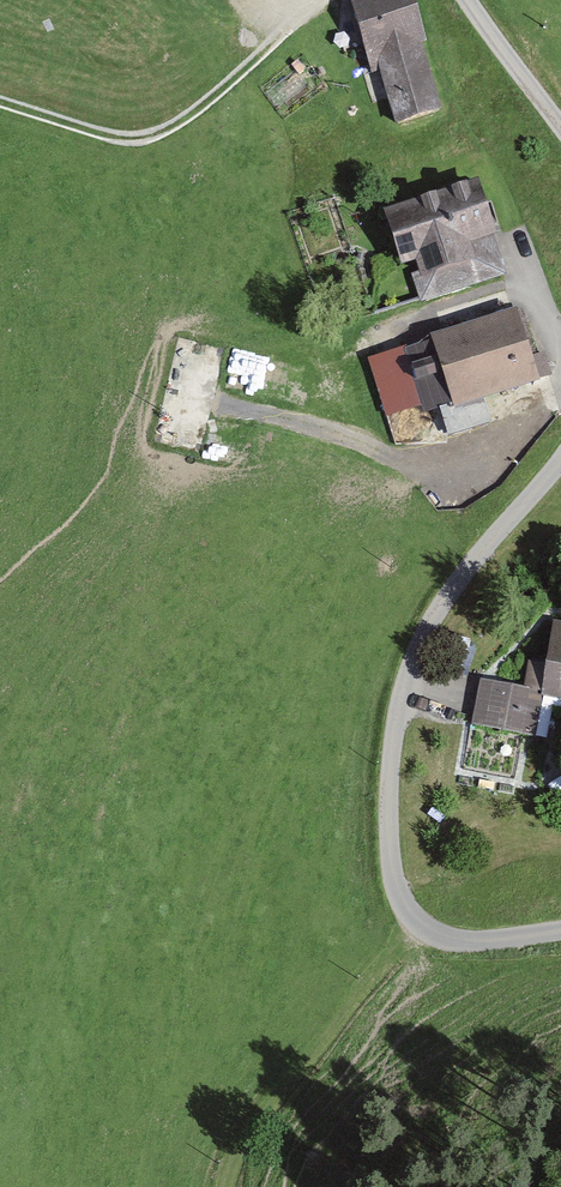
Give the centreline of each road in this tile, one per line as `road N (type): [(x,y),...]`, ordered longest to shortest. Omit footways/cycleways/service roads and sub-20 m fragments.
road 1 (unclassified): [(560,453),(438,604),(406,666),(389,787),(395,890),(413,919),(446,936),(484,939),(560,930)]
road 2 (track): [(214,410),(418,467),(475,462),(560,394)]
road 3 (track): [(0,102),(116,139),(153,136),(217,96),(316,0)]
road 4 (track): [(413,919),(230,1160),(223,1186)]
road 5 (unclassified): [(464,0),(560,135)]

